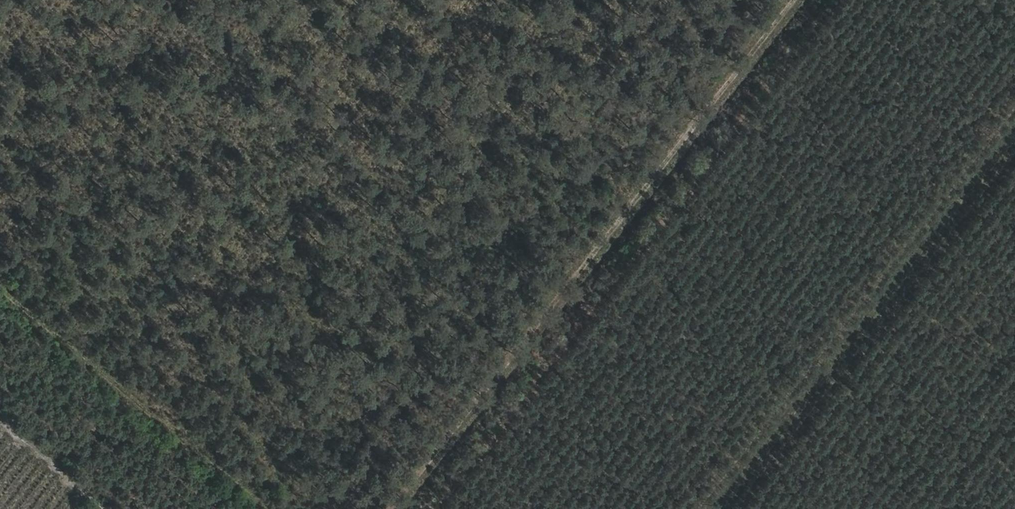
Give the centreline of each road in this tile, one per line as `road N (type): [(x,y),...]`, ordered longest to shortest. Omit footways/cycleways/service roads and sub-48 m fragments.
road 1 (track): [(794,0),(393,508)]
road 2 (track): [(721,508),(1014,141)]
road 3 (track): [(259,508),(0,292)]

